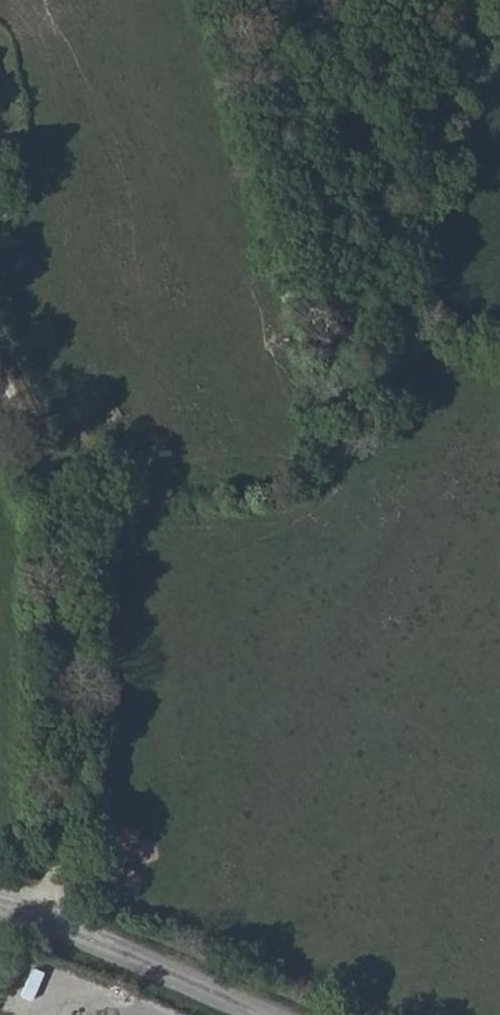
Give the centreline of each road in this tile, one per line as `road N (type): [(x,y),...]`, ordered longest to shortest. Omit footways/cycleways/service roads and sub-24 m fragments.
road 1 (track): [(0,366),(50,479),(21,909)]
road 2 (unclassified): [(0,905),(270,1014)]

